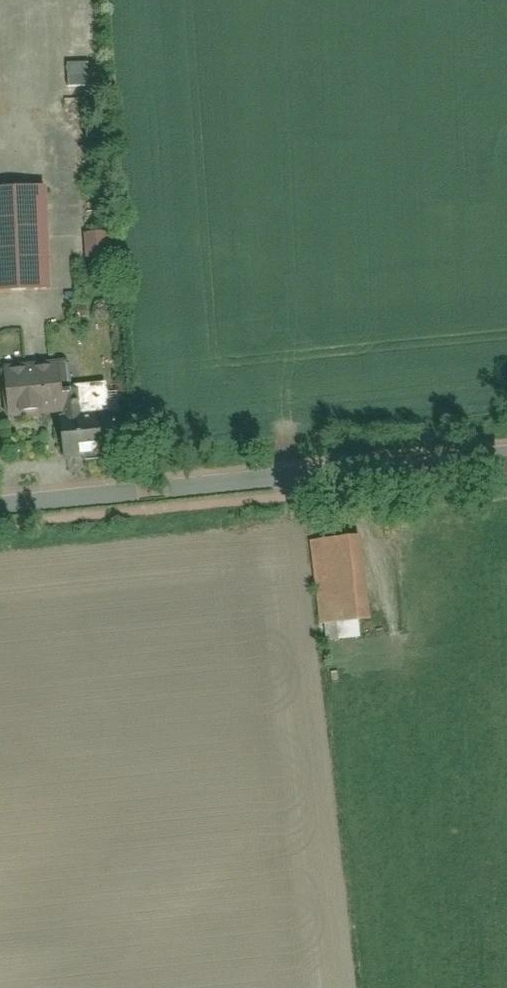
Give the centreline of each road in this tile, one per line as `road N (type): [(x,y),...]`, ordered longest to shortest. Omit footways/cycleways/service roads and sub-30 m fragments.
road 1 (residential): [(0,512),(506,460)]

